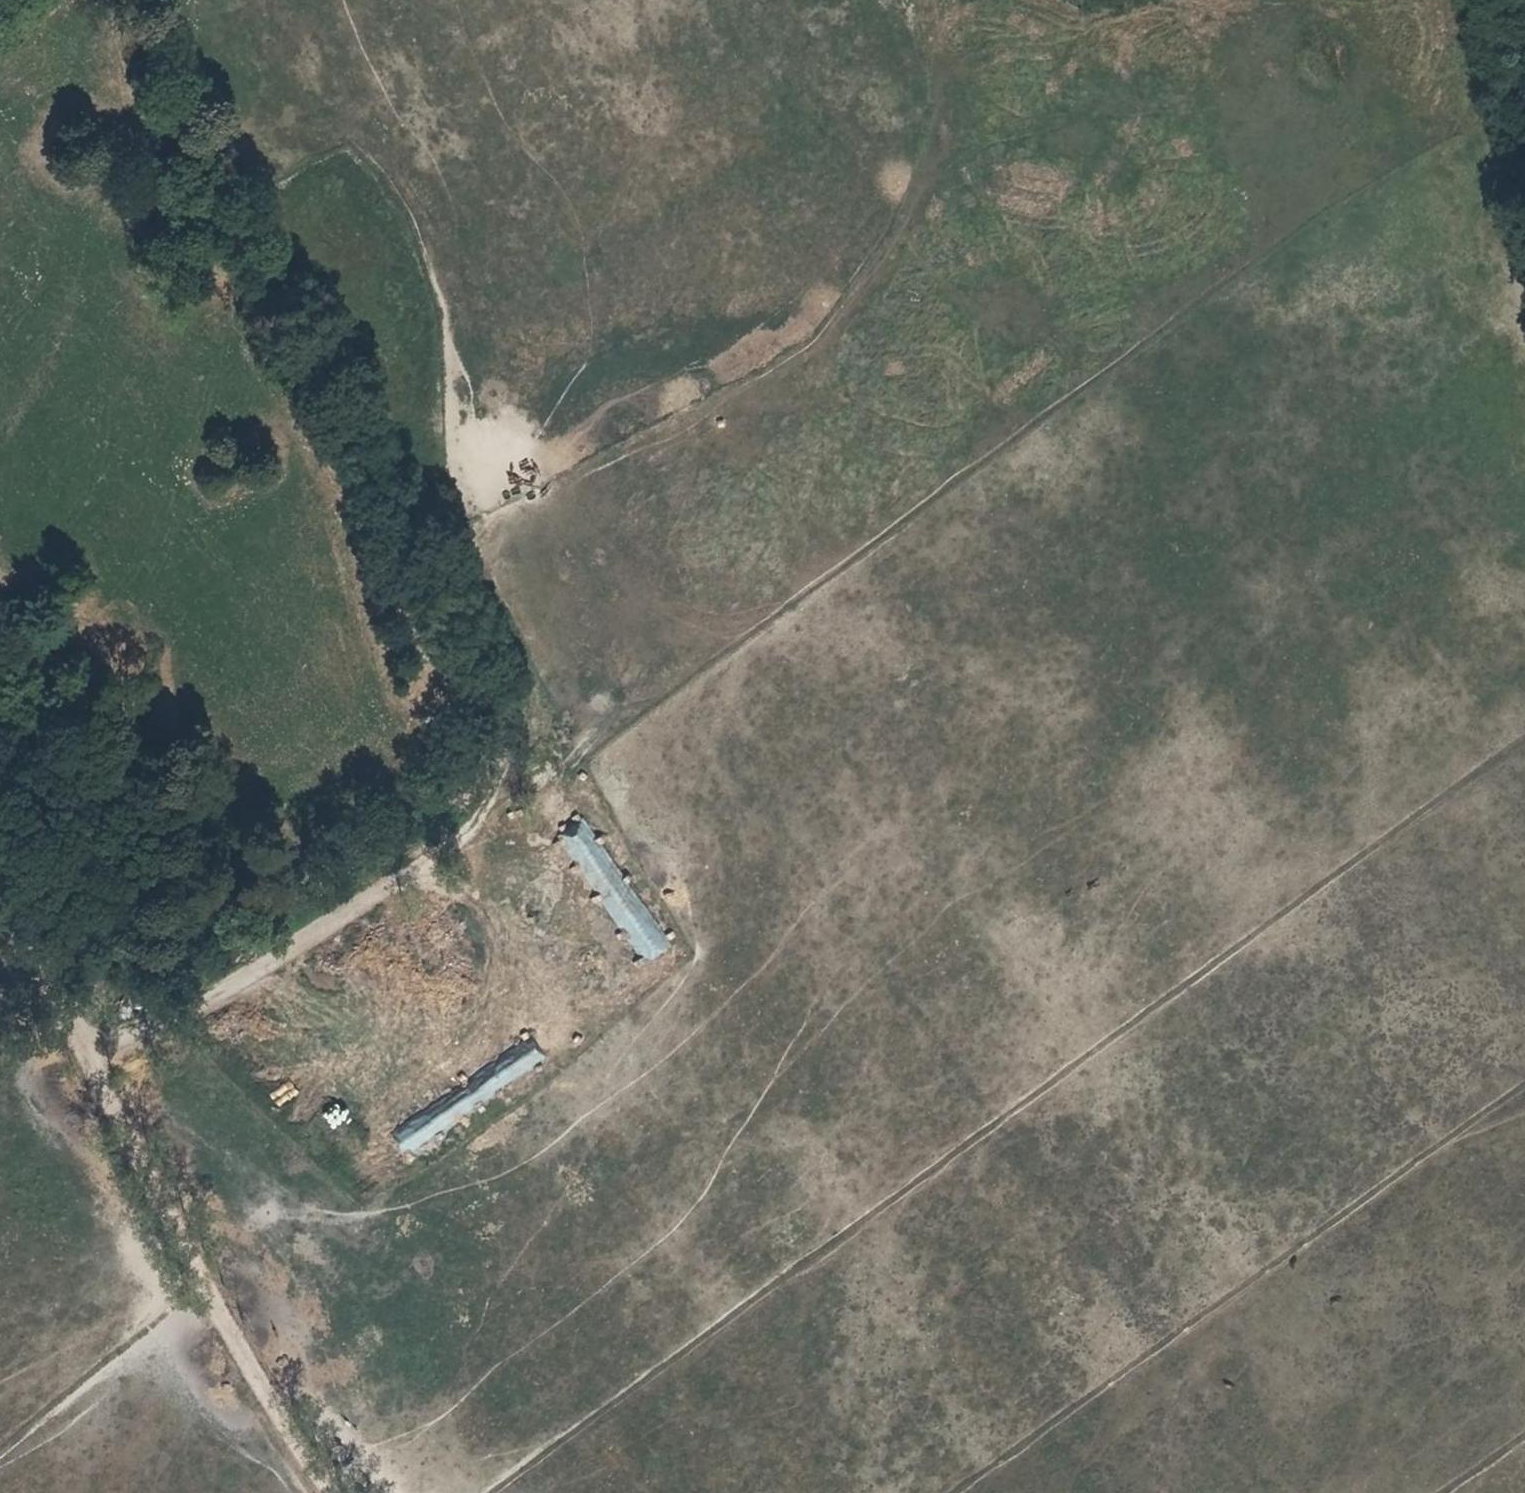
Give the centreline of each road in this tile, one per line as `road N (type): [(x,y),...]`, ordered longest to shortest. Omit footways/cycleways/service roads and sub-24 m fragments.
road 1 (track): [(325,1492),(262,1401),(0,905)]
road 2 (track): [(78,1056),(229,994),(394,891),(535,767)]

